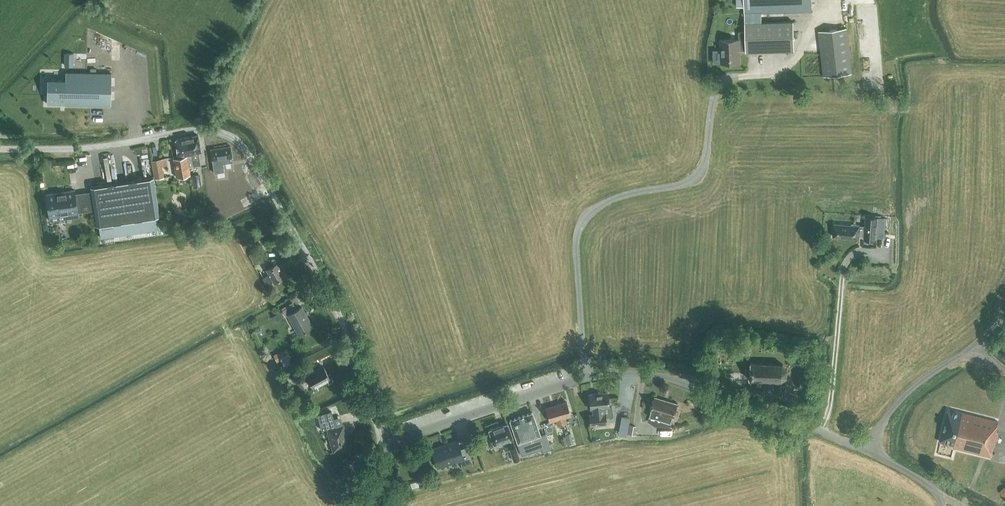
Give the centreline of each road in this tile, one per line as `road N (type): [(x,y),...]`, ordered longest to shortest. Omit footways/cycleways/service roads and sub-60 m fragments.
road 1 (unclassified): [(380,441),(331,298),(233,136),(194,130),(93,147),(0,148)]
road 2 (unclassified): [(380,441),(584,378),(632,374),(687,384),(863,449)]
road 3 (unclassified): [(863,449),(904,396),(1004,315)]

